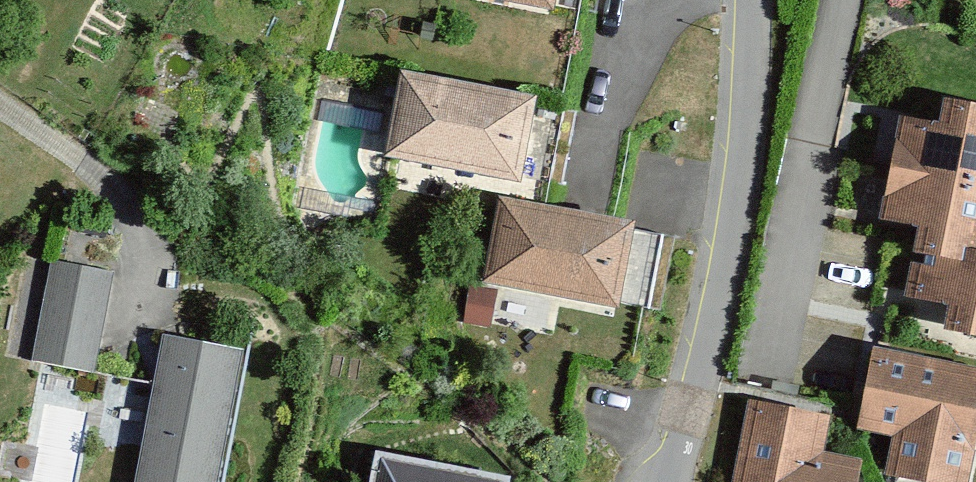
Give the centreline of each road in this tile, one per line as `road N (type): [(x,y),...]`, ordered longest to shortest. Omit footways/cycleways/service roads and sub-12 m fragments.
road 1 (residential): [(656,481),(711,171),(723,0)]

